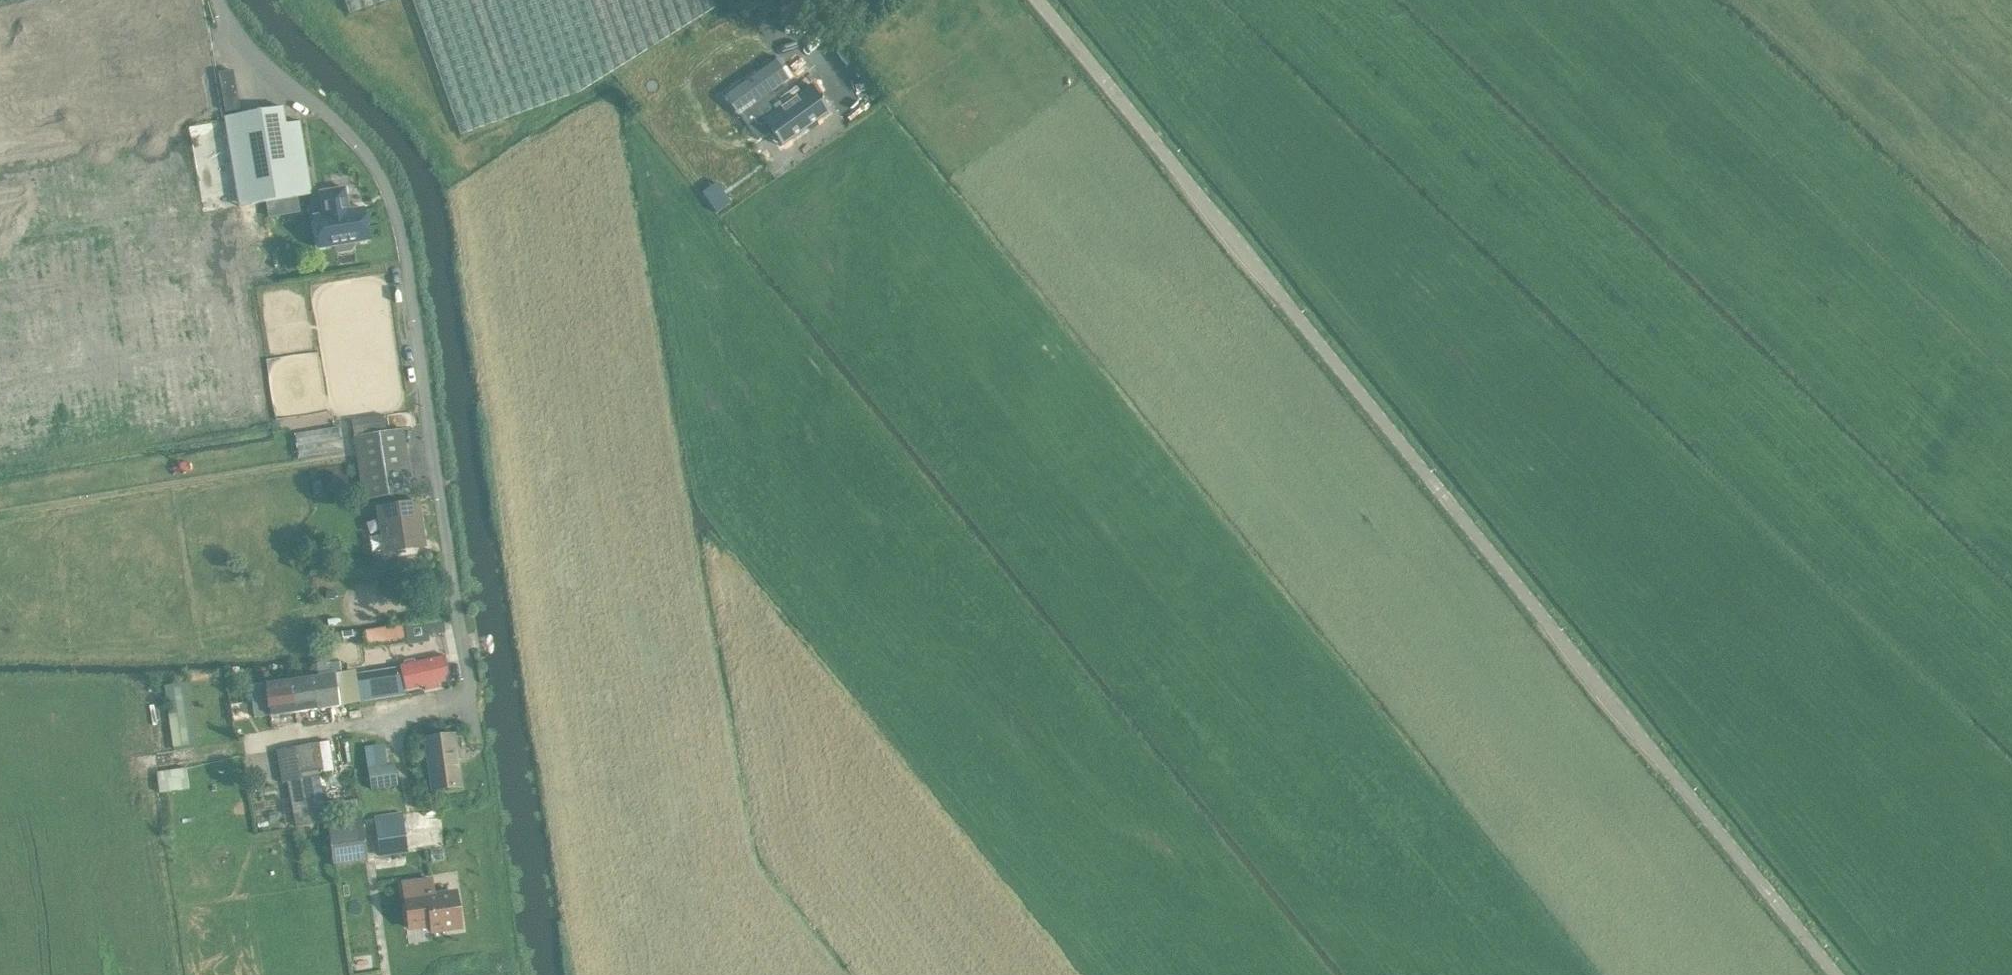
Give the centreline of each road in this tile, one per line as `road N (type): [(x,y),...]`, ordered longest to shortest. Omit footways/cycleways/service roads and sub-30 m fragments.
road 1 (unclassified): [(1837,974),(1035,0)]
road 2 (unclassified): [(256,741),(449,707),(466,696),(470,679),(389,192),(346,130),(260,64),(221,0)]

